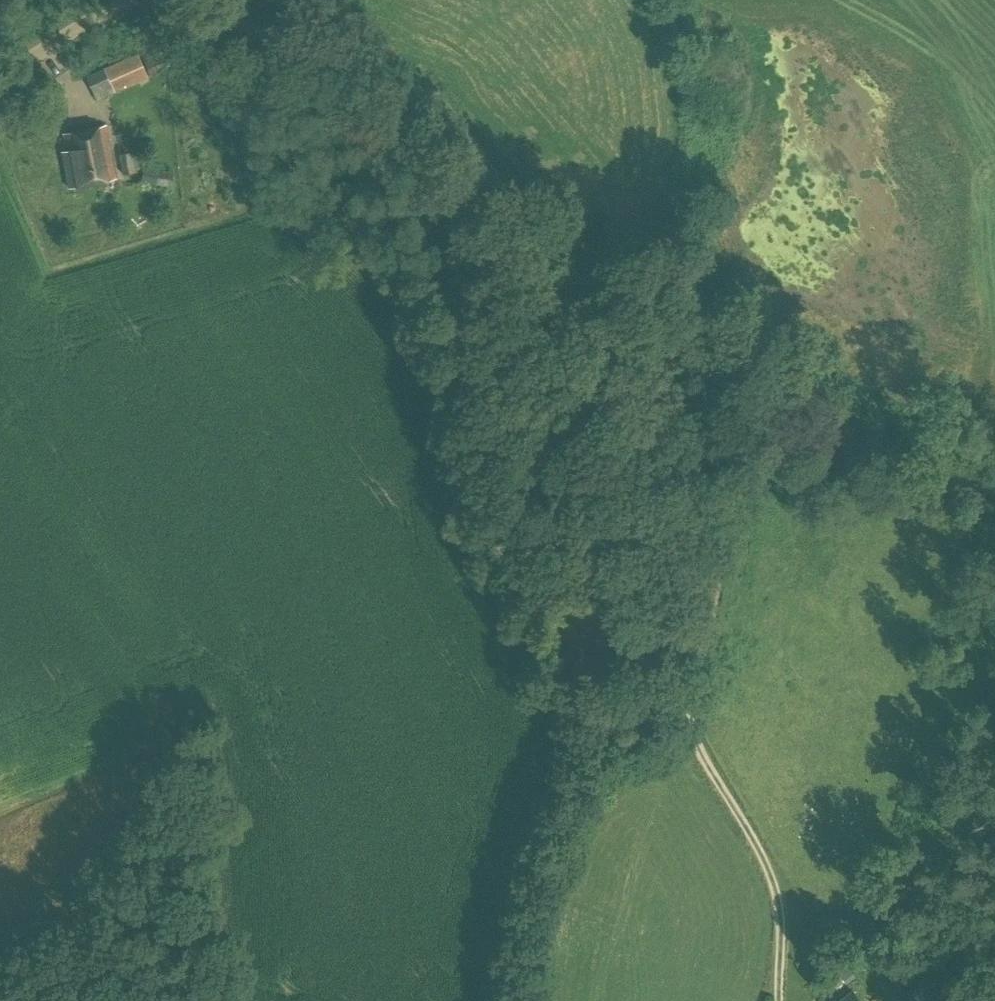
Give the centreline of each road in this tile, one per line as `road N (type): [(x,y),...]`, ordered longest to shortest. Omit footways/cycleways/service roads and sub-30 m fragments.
road 1 (track): [(714,383),(683,722),(775,884),(782,919),(778,1000)]
road 2 (unclassified): [(0,85),(133,0)]

